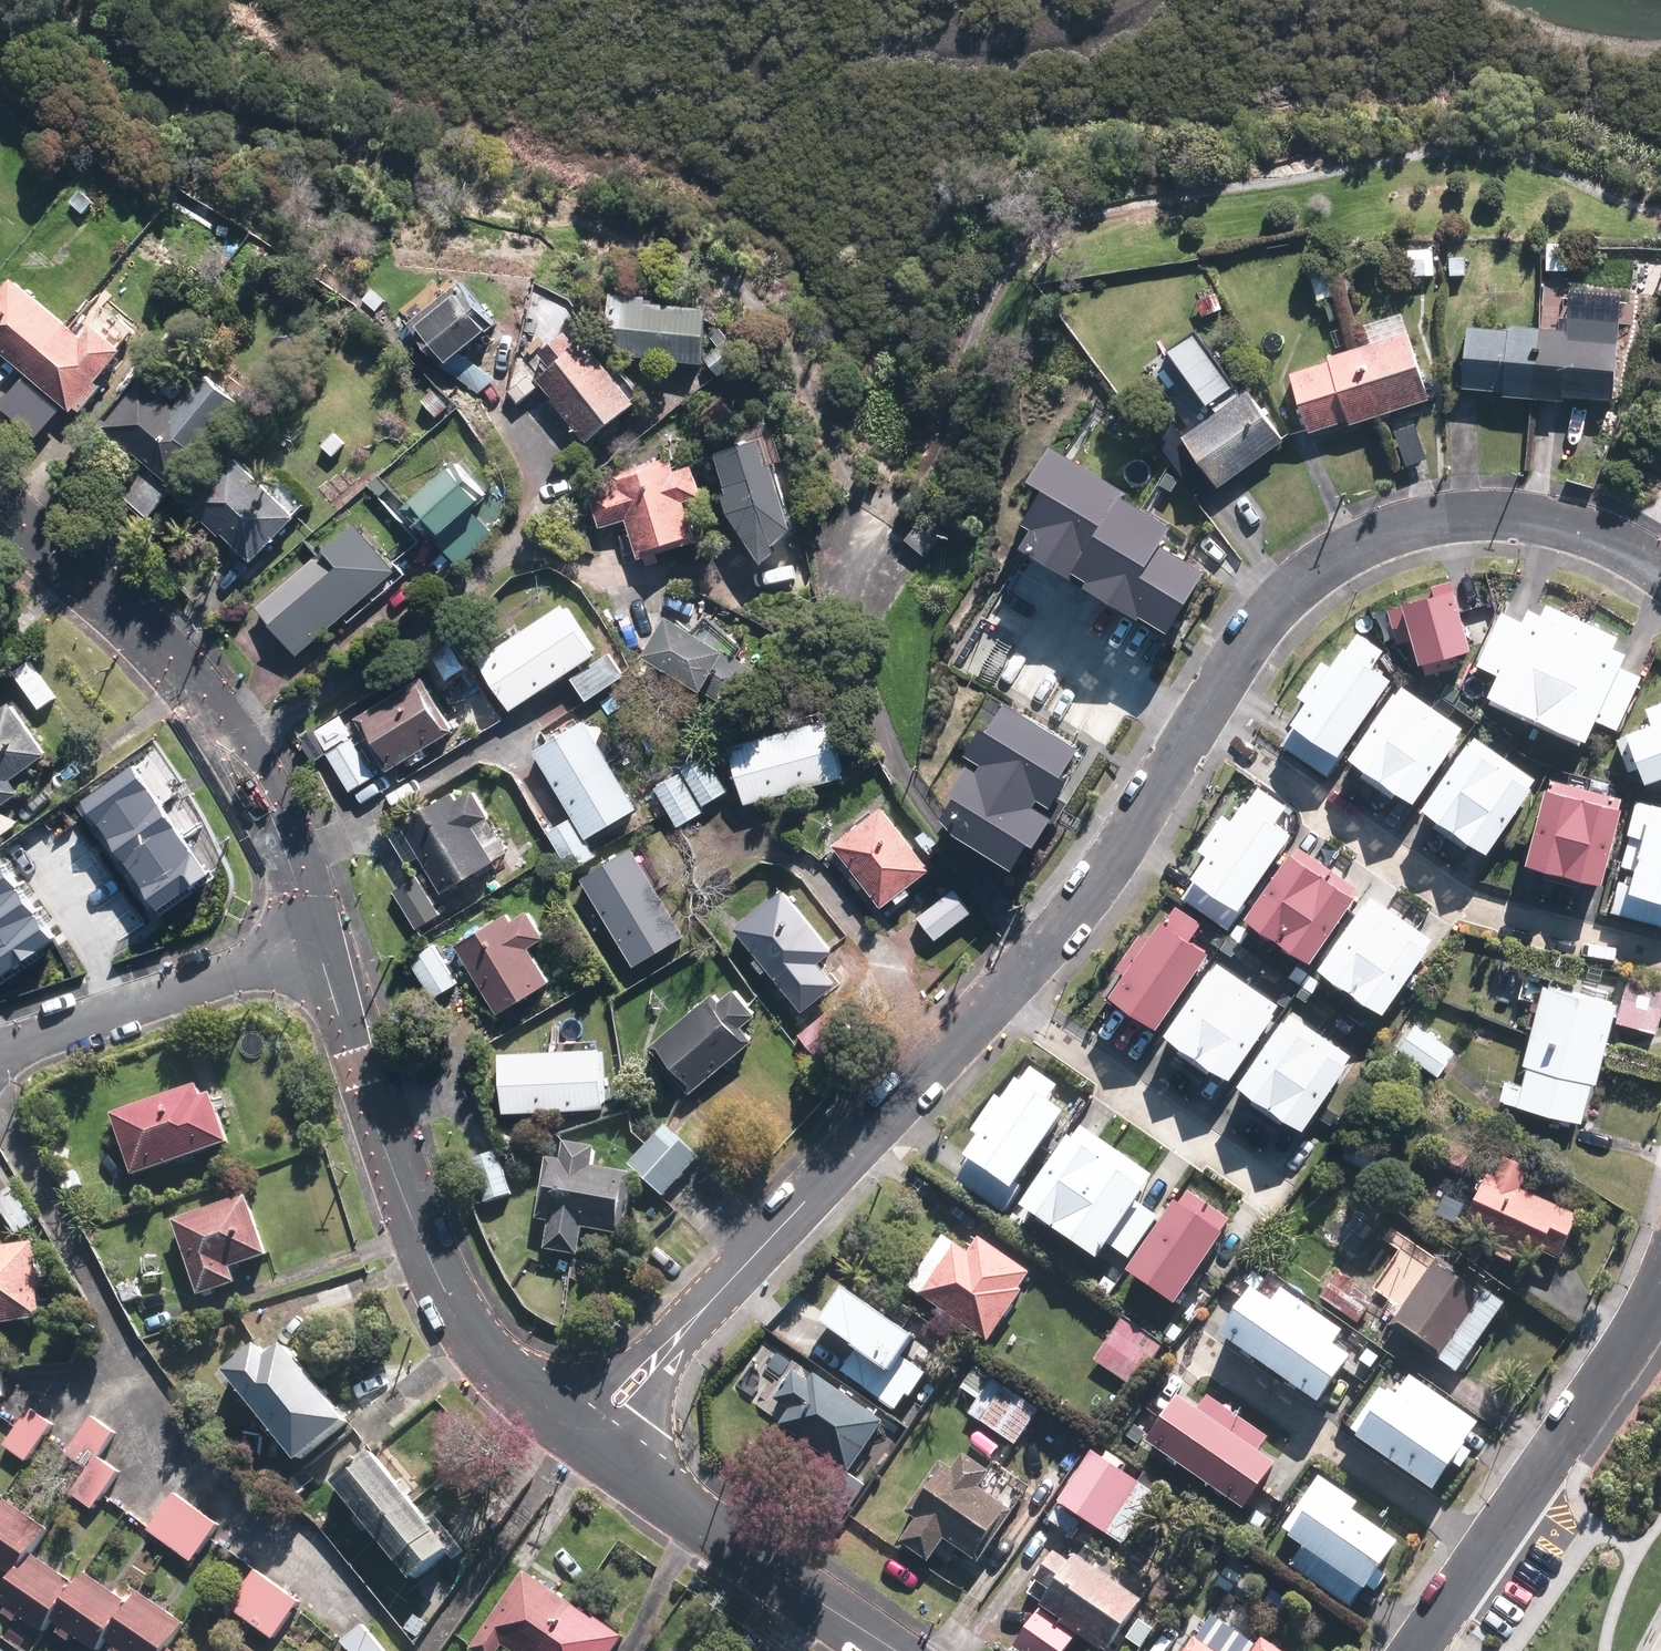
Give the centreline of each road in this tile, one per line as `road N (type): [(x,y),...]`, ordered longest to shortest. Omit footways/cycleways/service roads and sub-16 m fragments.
road 1 (residential): [(316,937),(355,1067),(458,1319),(568,1426)]
road 2 (residential): [(1199,721),(1273,608),(1336,560),(1397,529),(1495,513),(1549,519),(1596,529),(1660,566)]
road 3 (residential): [(0,511),(195,688),(245,757),(316,937)]
road 4 (residential): [(1660,956),(1460,900),(1199,721)]
road 5 (residential): [(1660,1283),(1628,1346),(1416,1650)]
road 6 (residential): [(700,1312),(999,993)]
road 7 (residential): [(600,1450),(890,1650)]
road 8 (residential): [(999,993),(1281,1192)]
road 9 (residential): [(999,993),(1080,905),(1199,721)]
road 10 (residential): [(316,937),(0,1055)]
road 11 (residential): [(568,1426),(640,1352),(700,1312)]
road 12 (residential): [(700,1312),(668,1372),(600,1450)]

